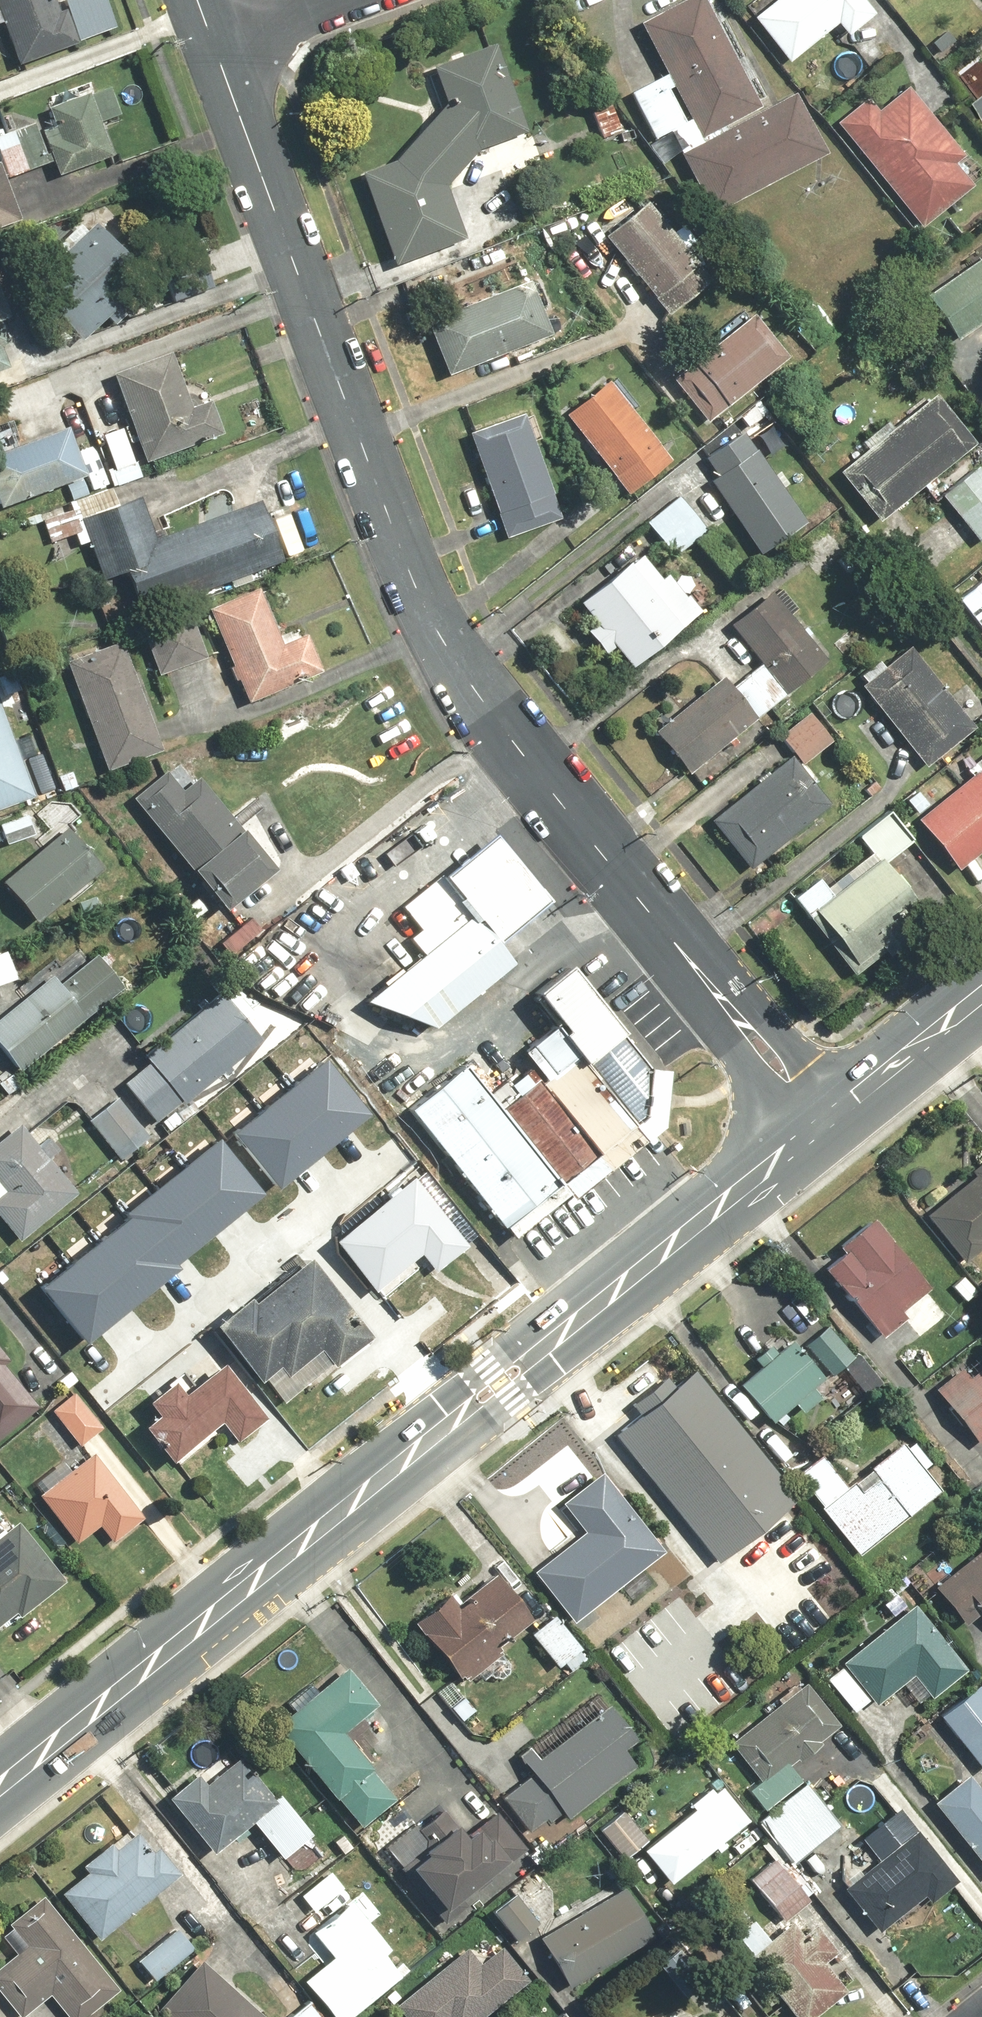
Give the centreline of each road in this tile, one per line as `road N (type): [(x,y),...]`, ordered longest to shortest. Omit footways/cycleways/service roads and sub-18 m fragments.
road 1 (tertiary): [(825,1124),(480,701),(416,586),(214,49)]
road 2 (secondary): [(0,1787),(825,1124)]
road 3 (secondary): [(825,1124),(981,996)]
road 4 (residential): [(343,0),(214,49)]

